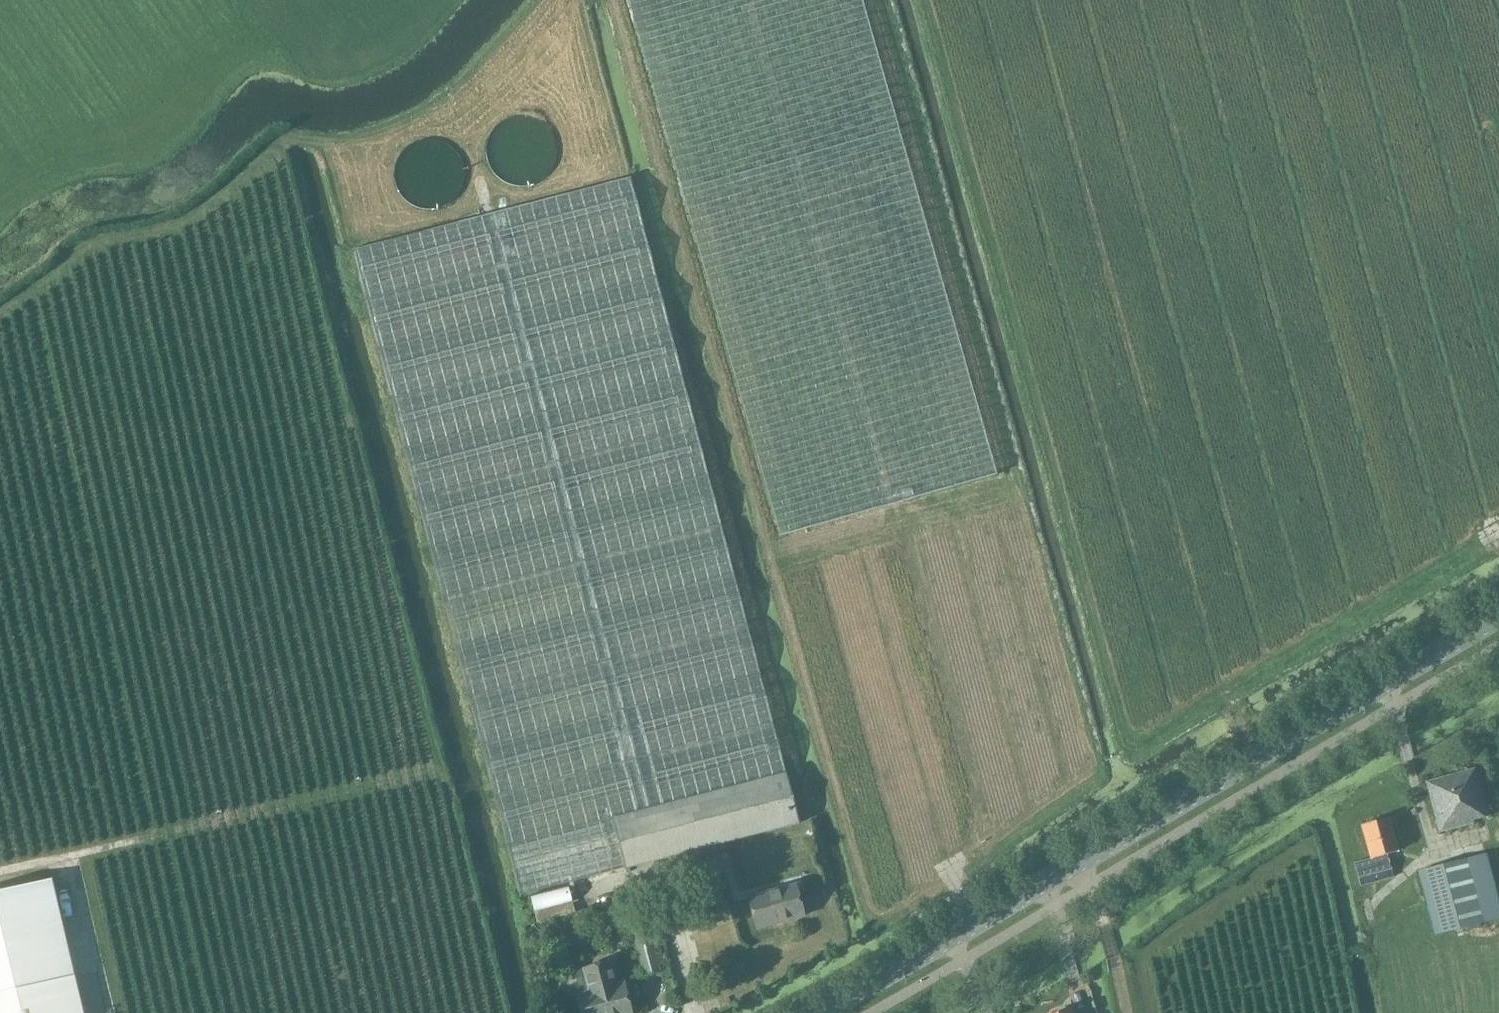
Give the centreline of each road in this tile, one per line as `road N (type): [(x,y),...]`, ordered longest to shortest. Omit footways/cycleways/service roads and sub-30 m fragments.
road 1 (tertiary): [(820,1012),(1498,619)]

